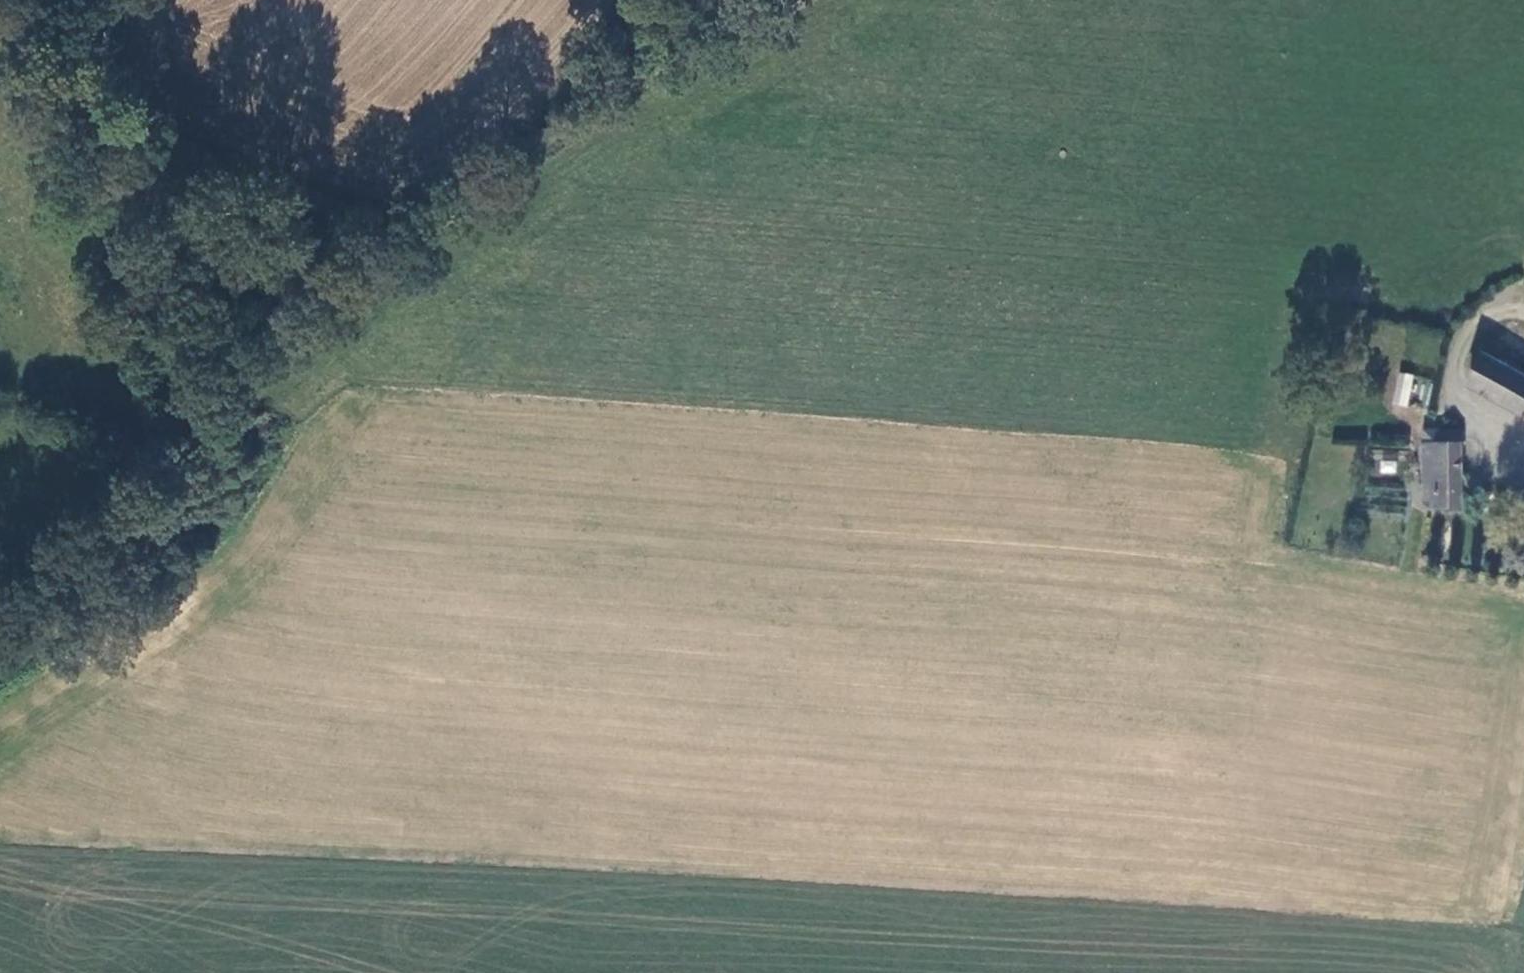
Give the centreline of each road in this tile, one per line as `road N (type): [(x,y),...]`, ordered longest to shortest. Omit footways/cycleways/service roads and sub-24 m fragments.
road 1 (track): [(85,0),(86,68),(140,301),(193,449),(180,486),(0,639)]

